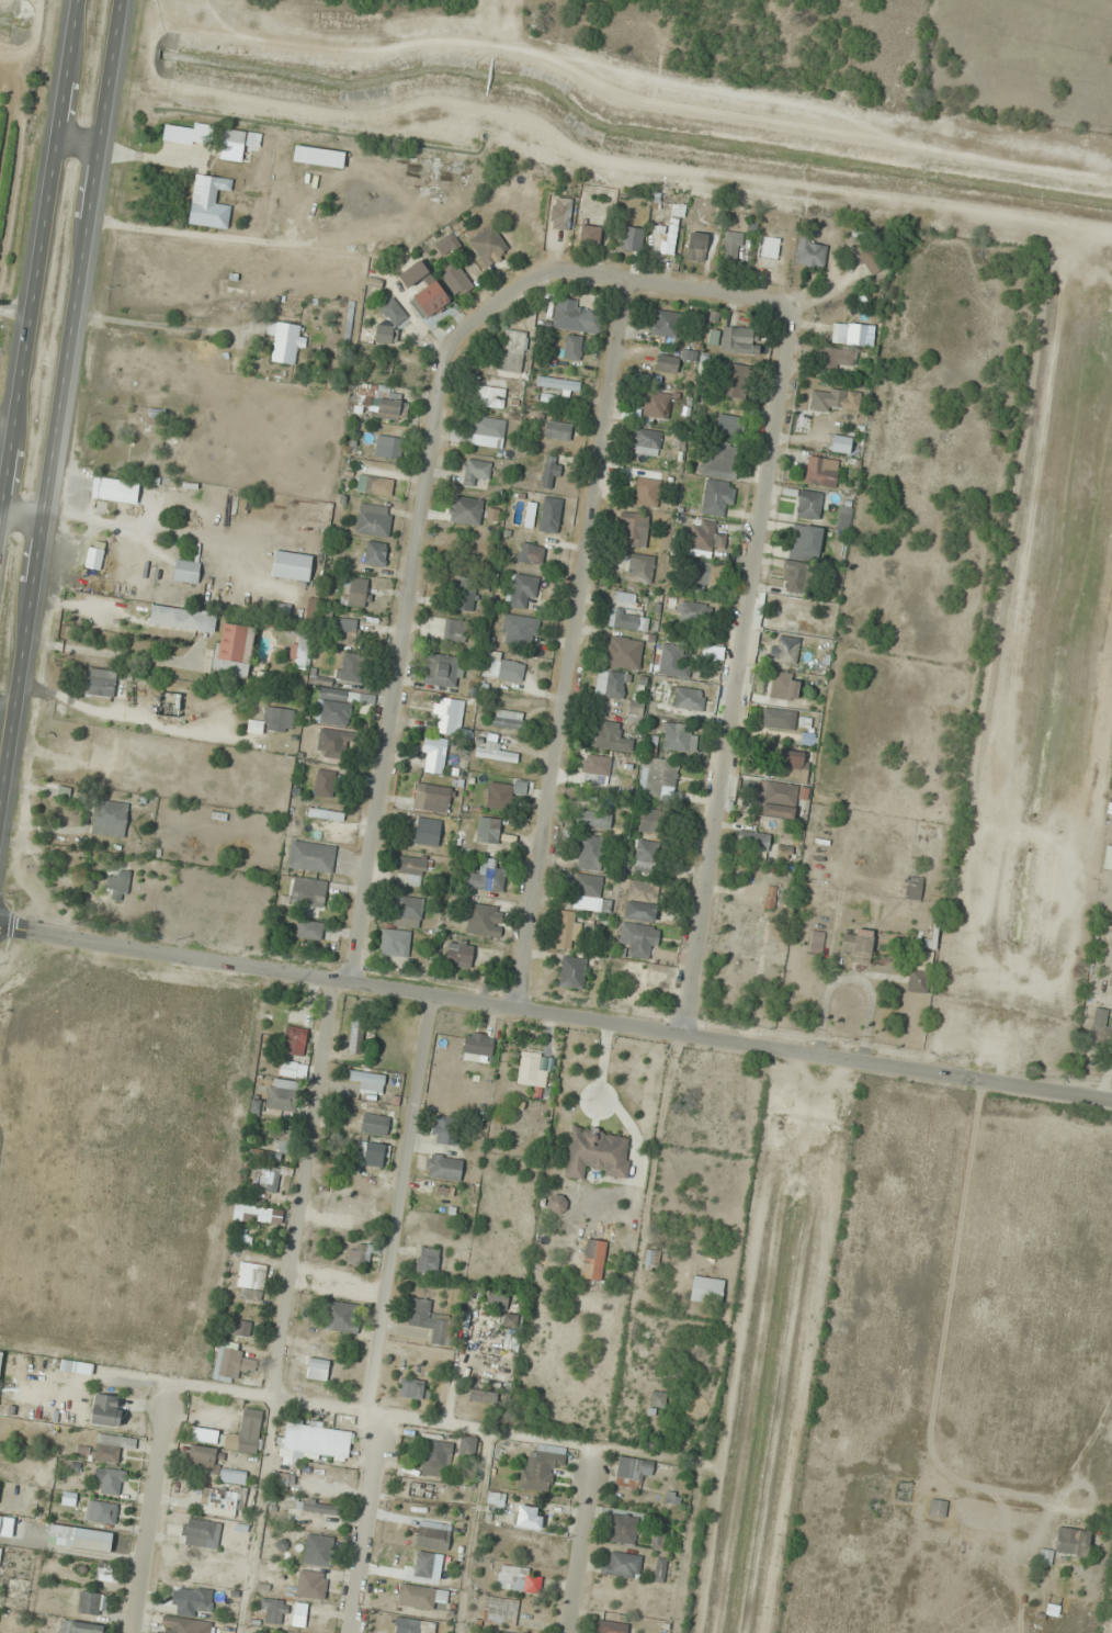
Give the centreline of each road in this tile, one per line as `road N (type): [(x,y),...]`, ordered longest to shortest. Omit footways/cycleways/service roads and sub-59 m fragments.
road 1 (tertiary): [(0,929),(1111,1103)]
road 2 (primary): [(0,804),(120,0)]
road 3 (residential): [(514,1011),(598,519),(625,284)]
road 4 (residential): [(786,311),(685,1037)]
road 5 (residential): [(595,1446),(174,1386),(135,1632)]
road 6 (residential): [(348,984),(455,345)]
road 7 (primary): [(78,0),(0,520)]
road 8 (residential): [(432,999),(370,1417)]
road 9 (residential): [(332,982),(274,1399)]
road 10 (residential): [(455,345),(548,273),(786,311)]
road 11 (residential): [(385,1421),(351,1632)]
road 12 (residential): [(595,1446),(567,1632)]

